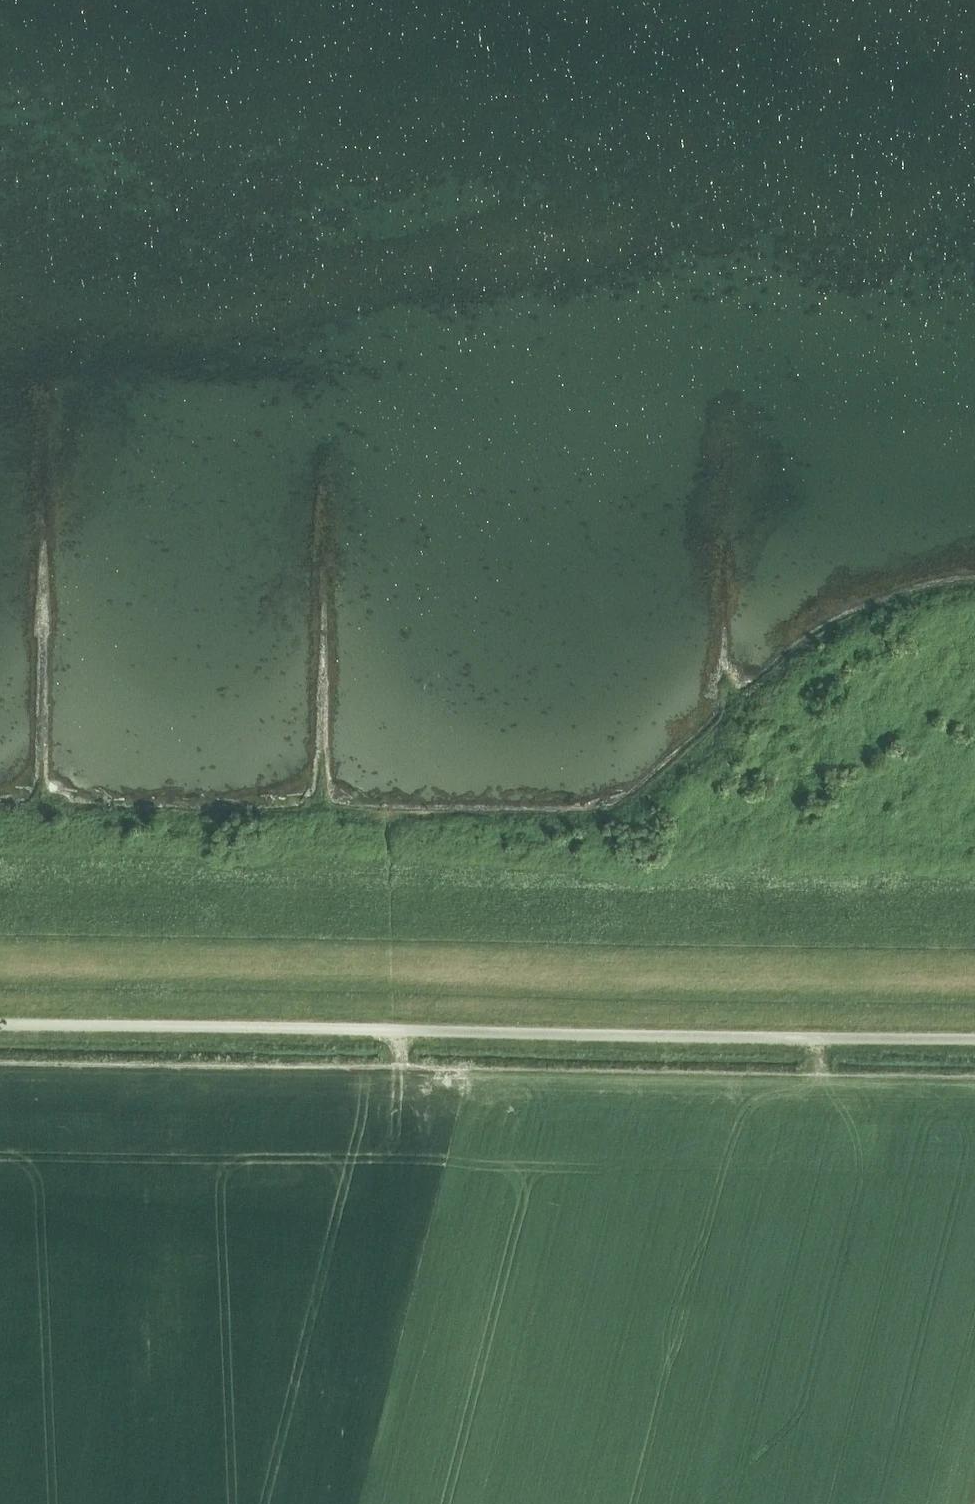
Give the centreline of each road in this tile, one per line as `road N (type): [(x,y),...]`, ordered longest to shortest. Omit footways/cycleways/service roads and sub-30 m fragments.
road 1 (unclassified): [(0,1024),(974,1038)]

